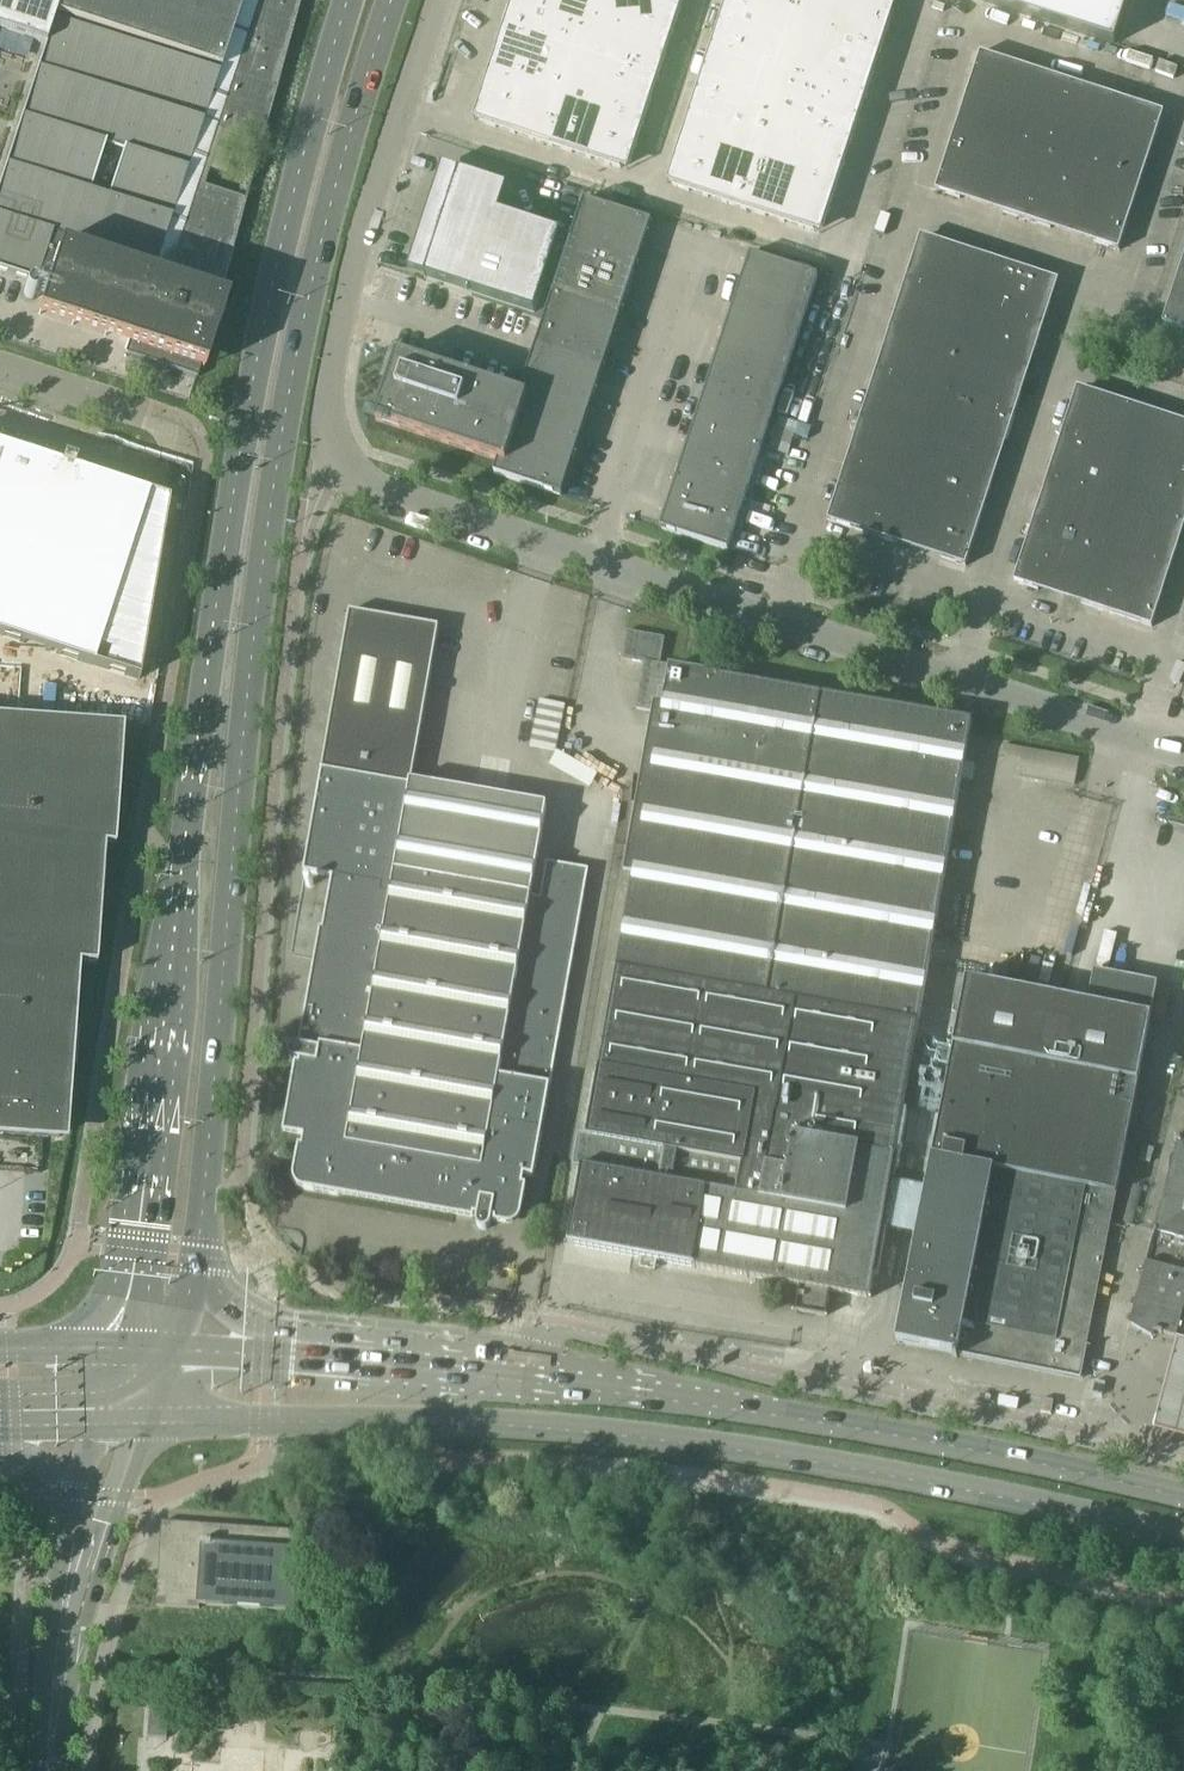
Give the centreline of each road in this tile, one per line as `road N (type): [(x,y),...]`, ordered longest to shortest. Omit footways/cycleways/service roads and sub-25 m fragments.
road 1 (unclassified): [(1183,757),(381,492),(351,472),(332,445),(331,378),(347,289),(436,0)]
road 2 (primary): [(348,0),(306,141),(253,381),(201,721),(145,1250),(122,1348)]
road 3 (primary): [(199,1256),(250,659),(279,452),(330,197),(390,0)]
road 4 (primary): [(149,1423),(467,1425),(662,1441),(946,1487),(1183,1540)]
road 5 (unclassified): [(1183,1464),(543,1327),(460,1373)]
road 6 (primary): [(1183,1497),(819,1423),(460,1373)]
road 7 (tertiary): [(60,1649),(149,1423)]
road 8 (primary): [(373,1363),(249,1313),(216,1287),(199,1256)]
road 9 (primary): [(373,1363),(172,1349)]
road 10 (tertiary): [(70,1493),(57,1592),(60,1649)]
road 11 (unclassified): [(138,409),(0,368)]
road 12 (tertiary): [(49,1770),(60,1649)]

